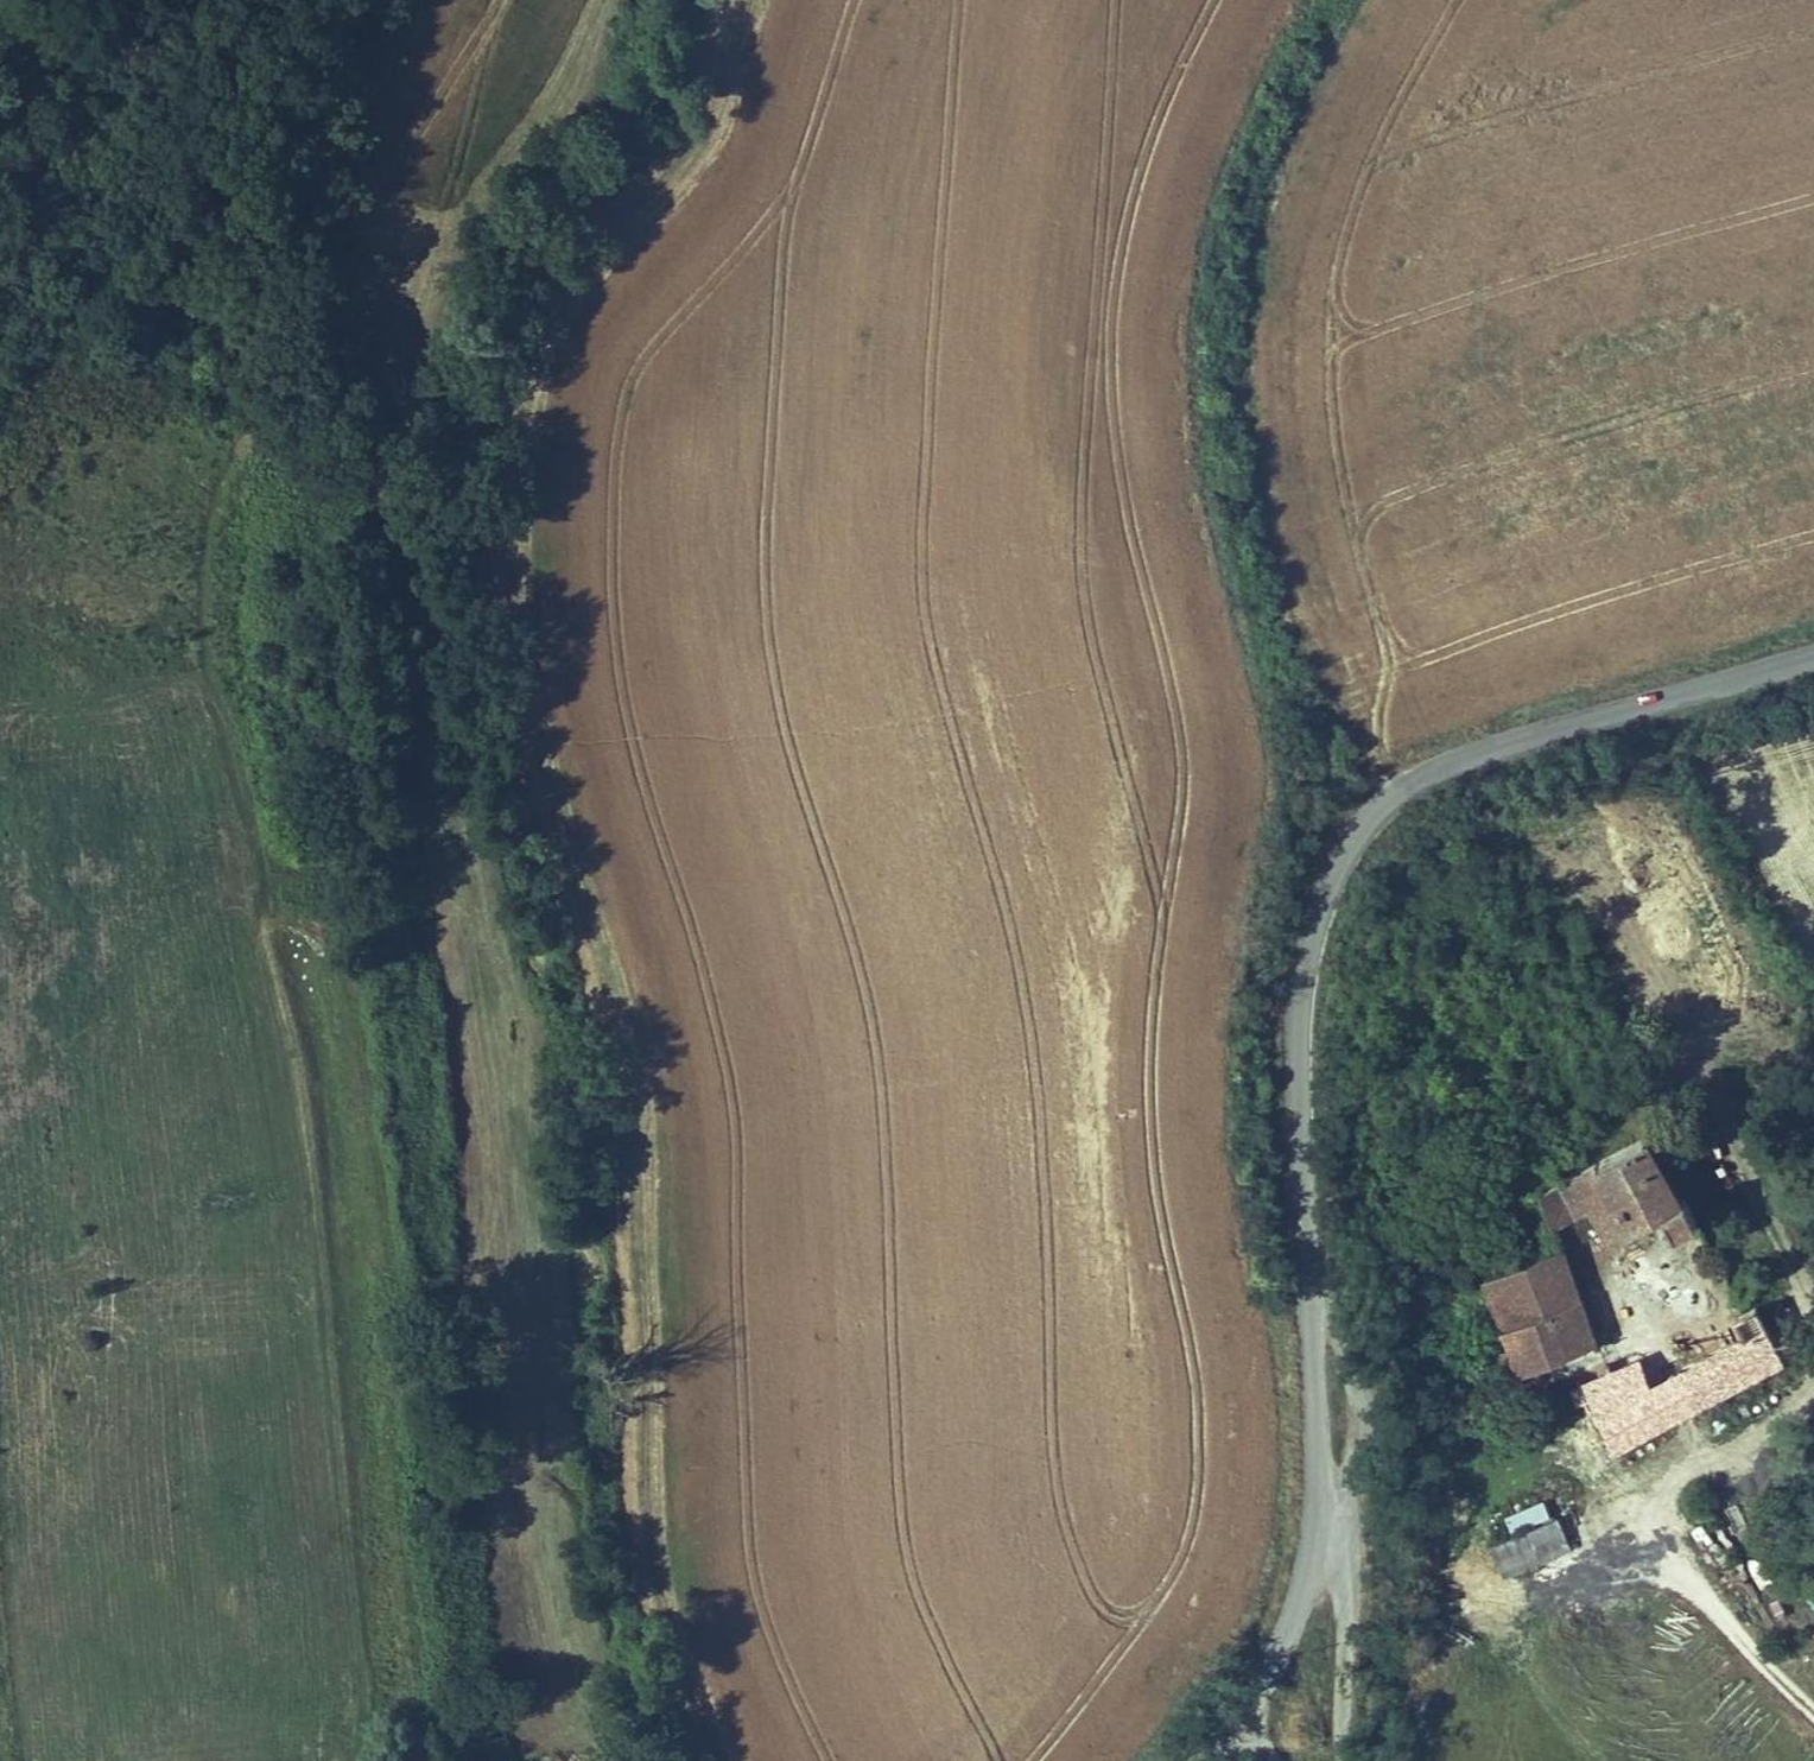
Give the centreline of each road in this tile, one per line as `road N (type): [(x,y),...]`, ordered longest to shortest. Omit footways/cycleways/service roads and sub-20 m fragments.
road 1 (unclassified): [(1278,1651),(1303,1582),(1312,1524),(1291,1109),(1297,1008),(1306,942),(1337,855),(1404,791),(1458,765),(1813,660)]
road 2 (unclassified): [(1607,1491),(1813,1711)]
road 3 (unclassified): [(1205,1760),(1278,1651)]

